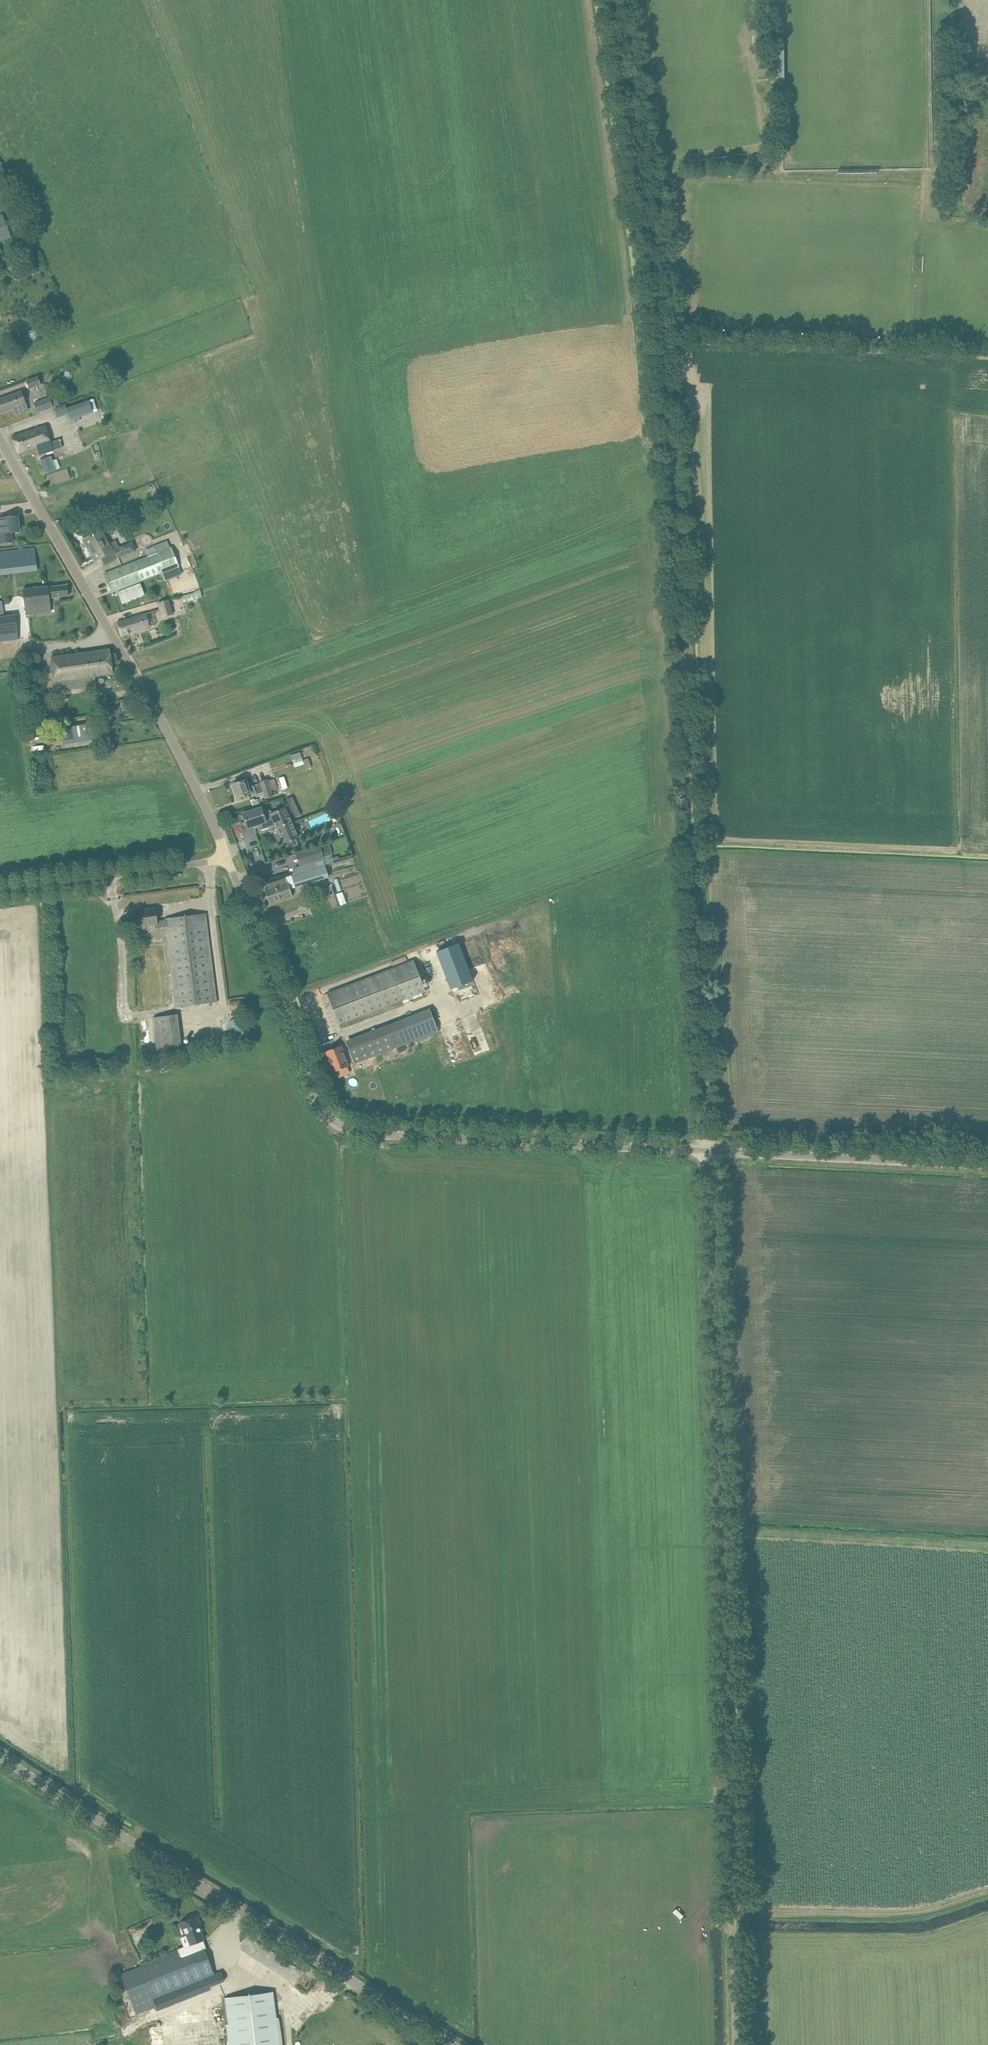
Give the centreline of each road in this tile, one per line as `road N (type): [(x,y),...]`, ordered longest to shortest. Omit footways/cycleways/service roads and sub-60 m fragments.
road 1 (track): [(614,0),(666,382),(707,1150)]
road 2 (unclassified): [(734,2044),(707,1150)]
road 3 (unclassified): [(707,1150),(371,1135),(336,1124),(314,1095),(227,858)]
road 4 (unclassified): [(458,2044),(0,1750)]
road 5 (residential): [(227,858),(171,738),(0,440)]
road 6 (unclassified): [(987,1164),(707,1150)]
road 7 (residential): [(0,889),(227,858)]

